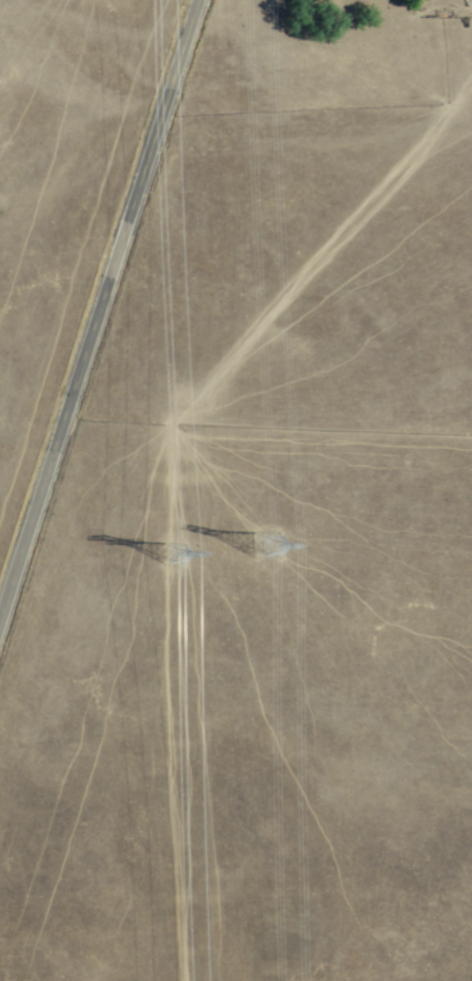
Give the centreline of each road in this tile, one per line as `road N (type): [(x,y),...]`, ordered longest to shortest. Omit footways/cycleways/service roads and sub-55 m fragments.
road 1 (track): [(471,75),(427,140),(171,426),(164,635),(183,980)]
road 2 (tertiary): [(0,606),(196,0)]

